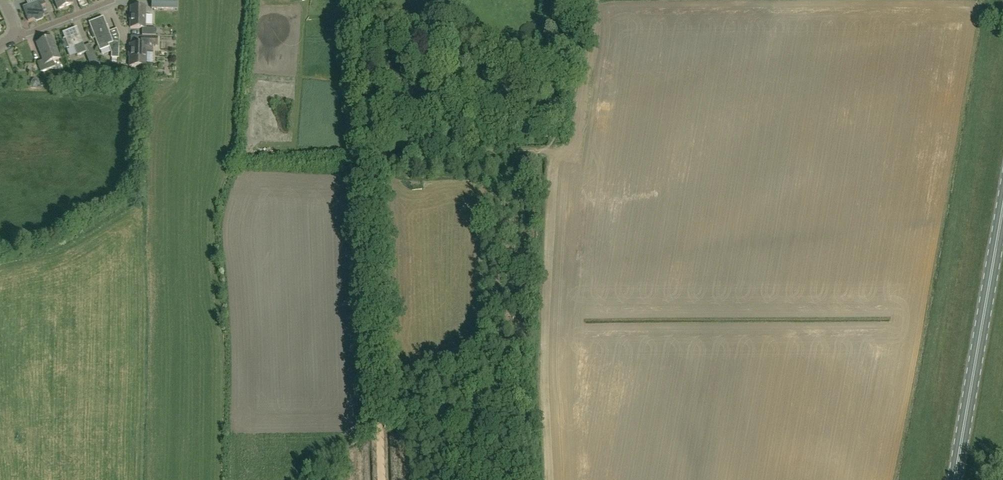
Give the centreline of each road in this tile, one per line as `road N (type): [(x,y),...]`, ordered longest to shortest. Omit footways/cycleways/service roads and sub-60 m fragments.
road 1 (track): [(383,479),(370,159)]
road 2 (primary): [(955,479),(1002,206)]

